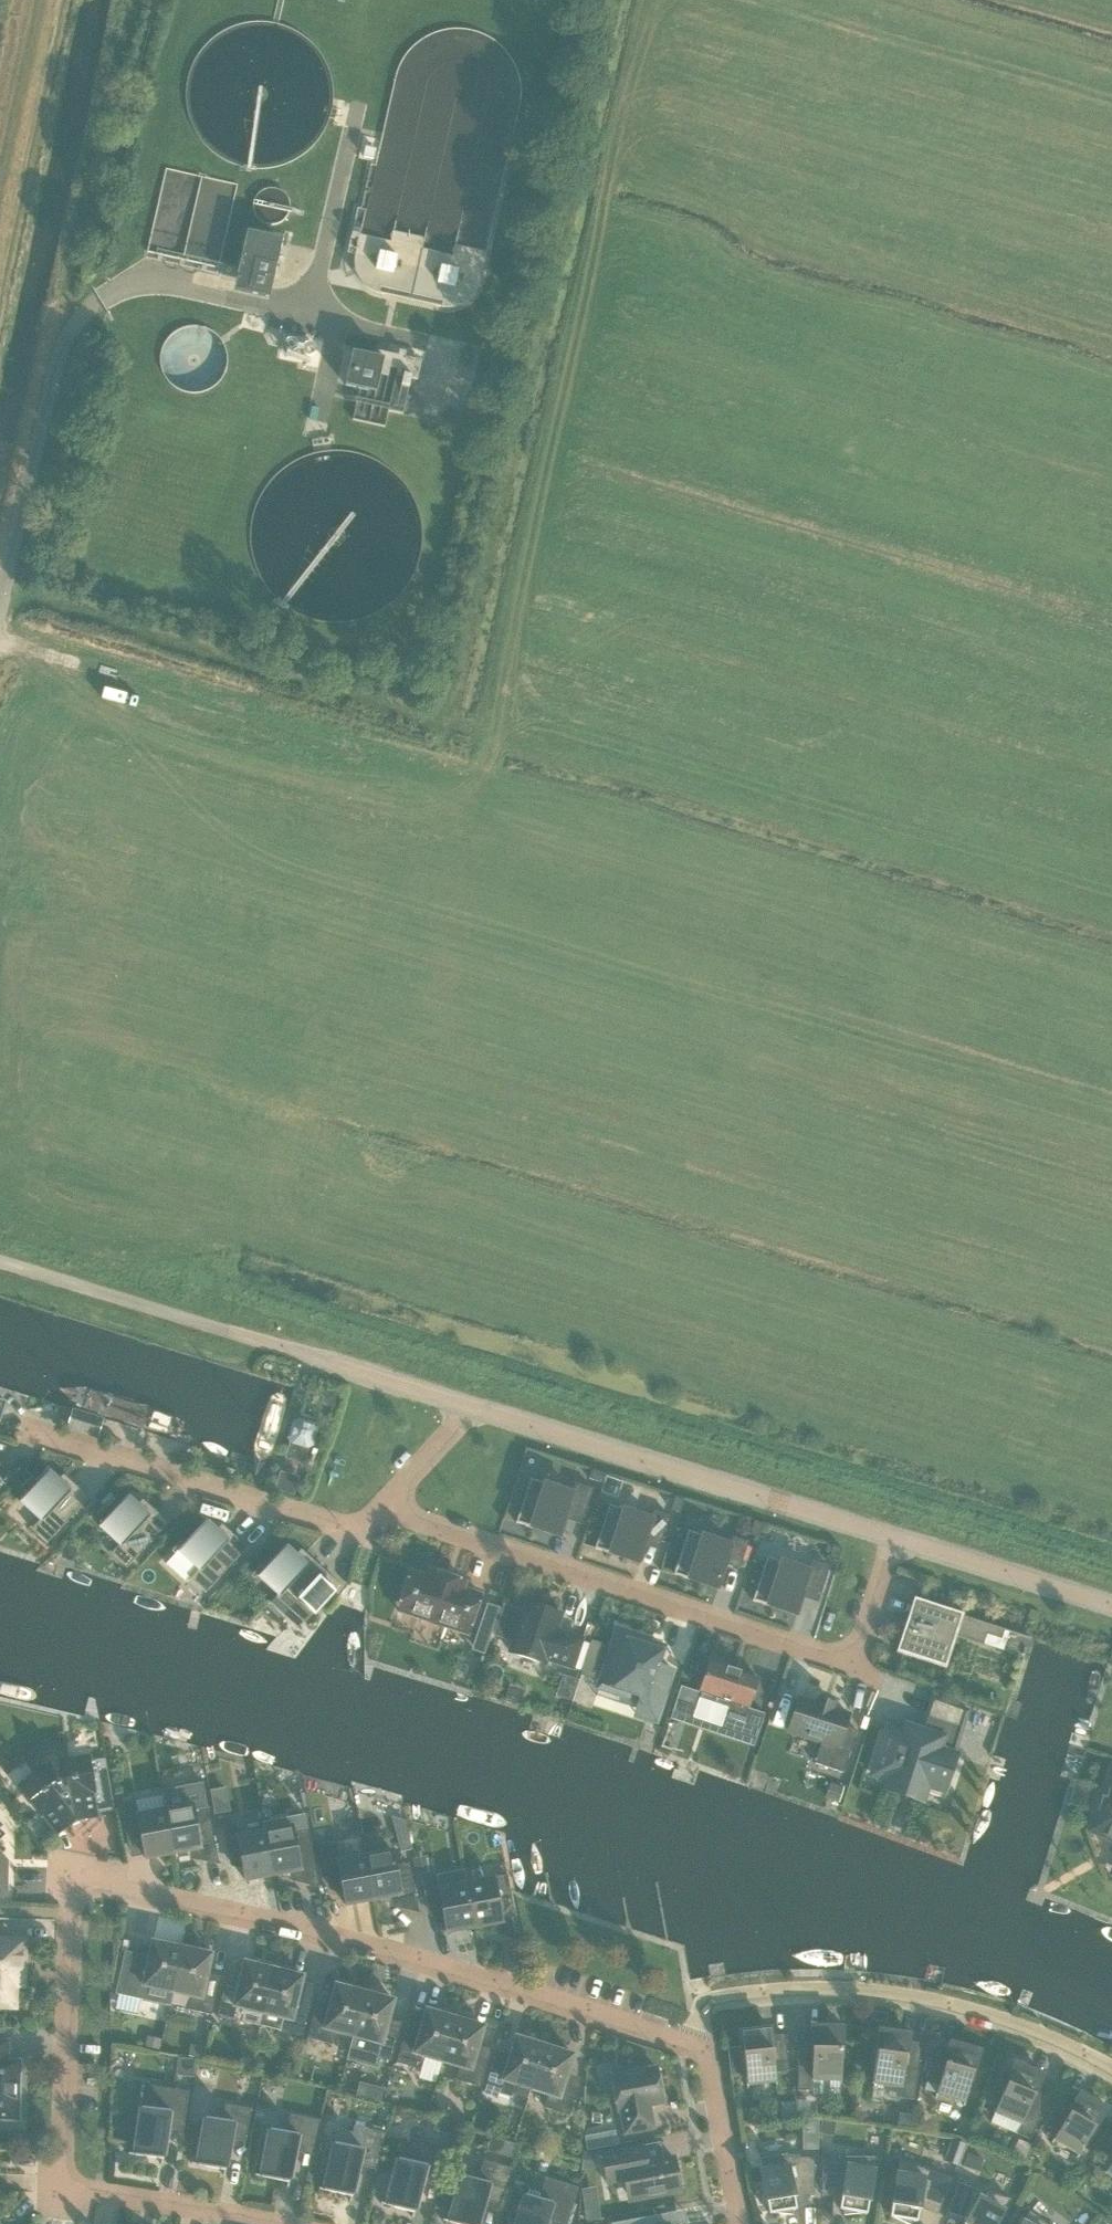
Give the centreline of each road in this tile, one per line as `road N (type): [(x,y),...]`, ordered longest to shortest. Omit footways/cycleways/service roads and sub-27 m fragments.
road 1 (track): [(1111,197),(1081,257),(1074,291),(1085,412),(1071,505),(964,654),(844,768),(715,856),(589,923),(511,945),(420,957),(0,960)]
road 2 (residential): [(702,2013),(640,2025),(107,1881),(77,1905),(74,1952)]
road 3 (residential): [(379,1509),(833,1664),(855,1660),(867,1645),(897,1540)]
road 4 (residential): [(0,1226),(434,1221),(500,1239)]
road 5 (residential): [(500,1239),(634,1280),(757,1347),(930,1400)]
road 6 (unclassified): [(897,1540),(469,1404)]
road 7 (unclassified): [(694,0),(1026,93),(1111,99)]
road 8 (residential): [(1111,2072),(976,2011),(881,1991),(764,1992),(702,2013)]
road 9 (residential): [(257,2223),(84,2196),(69,2157),(74,1952)]
road 10 (residential): [(24,1431),(357,1532),(379,1509)]
road 11 (unclassified): [(456,1400),(216,1327)]
road 12 (unclassified): [(1111,1606),(897,1540)]
road 13 (residential): [(702,2013),(738,2223)]
road 14 (residential): [(930,1400),(1111,1457)]
road 15 (residential): [(1111,1071),(942,1019)]
road 16 (residential): [(500,1239),(456,1400)]
road 17 (residential): [(930,1400),(897,1540)]
road 18 (residential): [(379,1509),(469,1404)]

